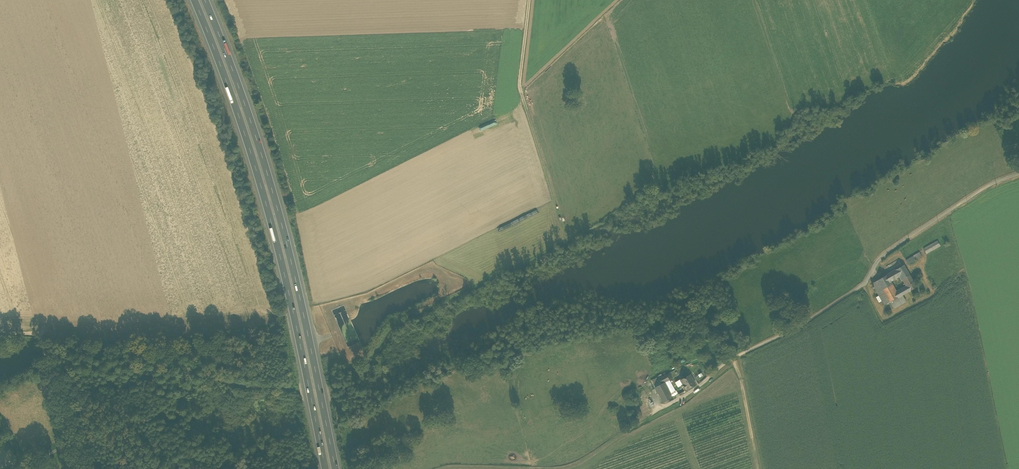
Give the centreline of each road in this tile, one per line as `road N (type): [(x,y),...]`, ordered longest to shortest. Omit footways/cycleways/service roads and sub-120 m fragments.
road 1 (motorway): [(335,468),(280,218),(205,0)]
road 2 (motorway): [(195,0),(270,219),(325,468)]
road 3 (residential): [(1018,174),(992,184),(877,260),(866,283),(703,380)]
road 4 (unclassified): [(0,334),(46,338),(79,451)]

